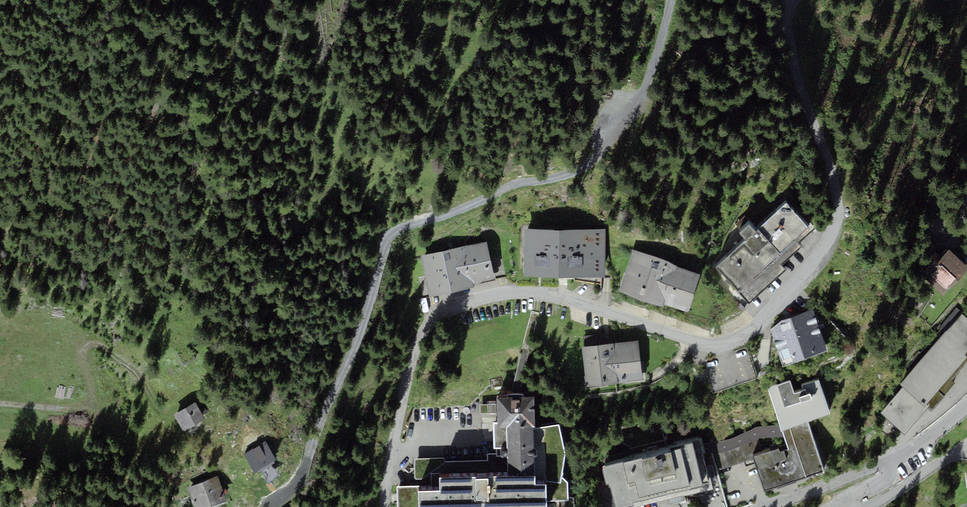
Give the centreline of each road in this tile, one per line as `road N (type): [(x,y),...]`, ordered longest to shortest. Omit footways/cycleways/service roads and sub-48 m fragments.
road 1 (residential): [(787,0),(795,66),(835,183),(826,242),(756,325),(727,343),(691,340),(526,293),(441,311),(417,336),(384,506)]
road 2 (track): [(0,404),(85,409),(104,403),(83,362),(89,341),(102,342),(136,372),(149,400)]
road 3 (residential): [(766,506),(889,461)]

